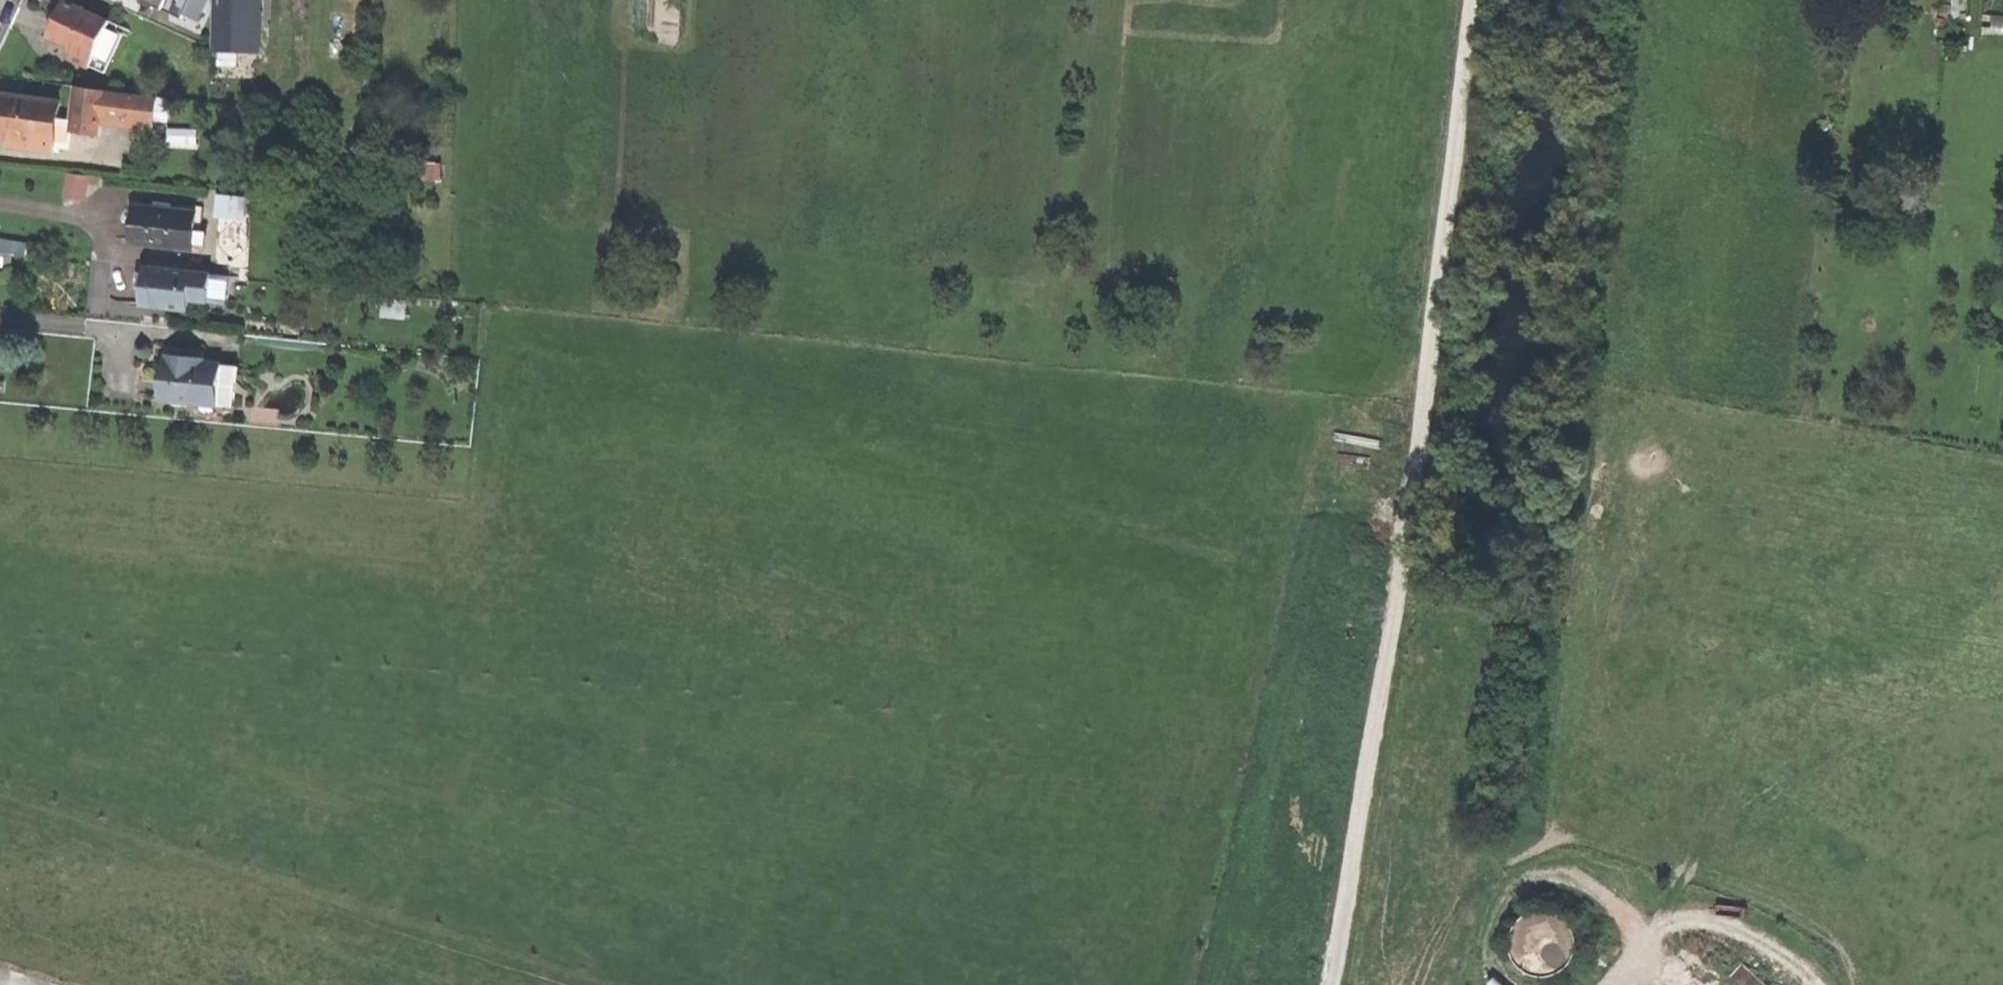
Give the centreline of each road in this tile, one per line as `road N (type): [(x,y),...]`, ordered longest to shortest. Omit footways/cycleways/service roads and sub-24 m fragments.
road 1 (track): [(1330,984),(1423,435),(1469,0)]

